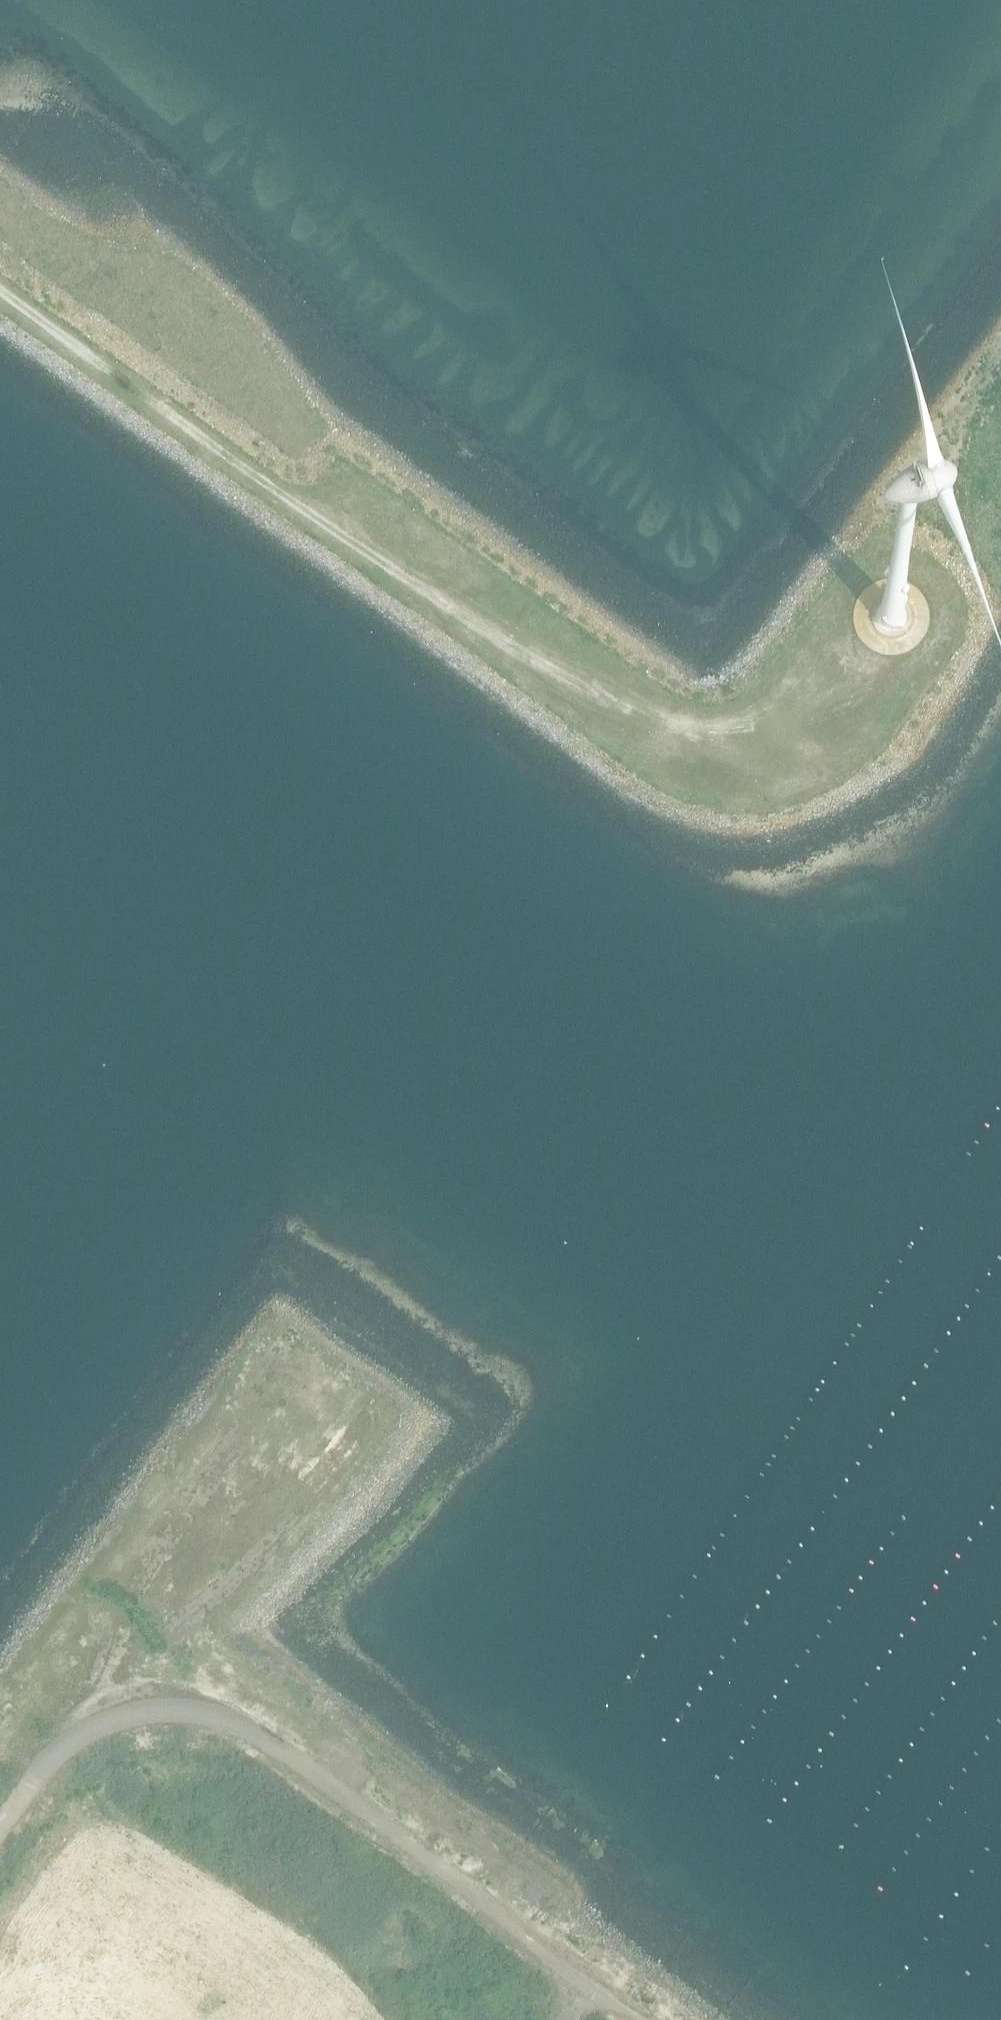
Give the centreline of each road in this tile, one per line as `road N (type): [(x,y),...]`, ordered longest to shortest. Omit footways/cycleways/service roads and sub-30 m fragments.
road 1 (unclassified): [(0,1825),(47,1763),(100,1723),(144,1712),(222,1717),(253,1731),(631,2019)]

